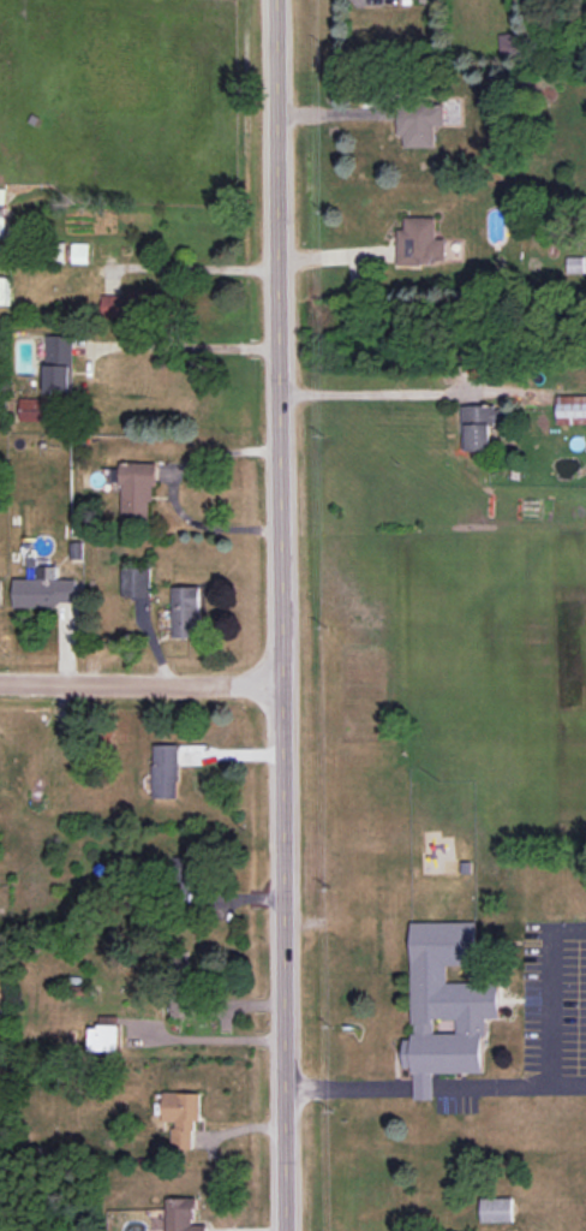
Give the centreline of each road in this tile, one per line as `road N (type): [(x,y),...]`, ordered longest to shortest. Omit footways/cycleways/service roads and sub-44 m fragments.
road 1 (tertiary): [(274,0),(290,1230)]
road 2 (residential): [(286,683),(0,681)]

